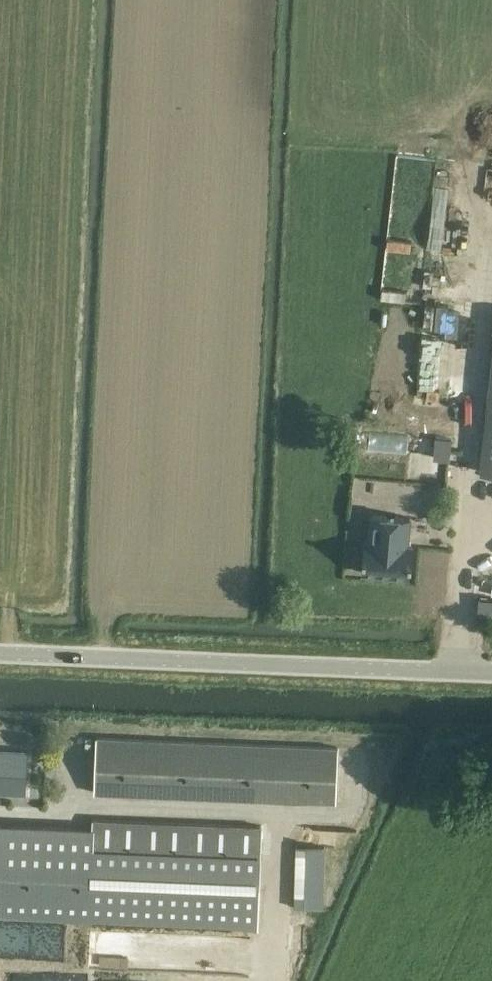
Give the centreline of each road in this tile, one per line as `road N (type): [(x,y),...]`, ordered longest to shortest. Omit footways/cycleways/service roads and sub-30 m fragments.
road 1 (unclassified): [(0,654),(491,673)]

